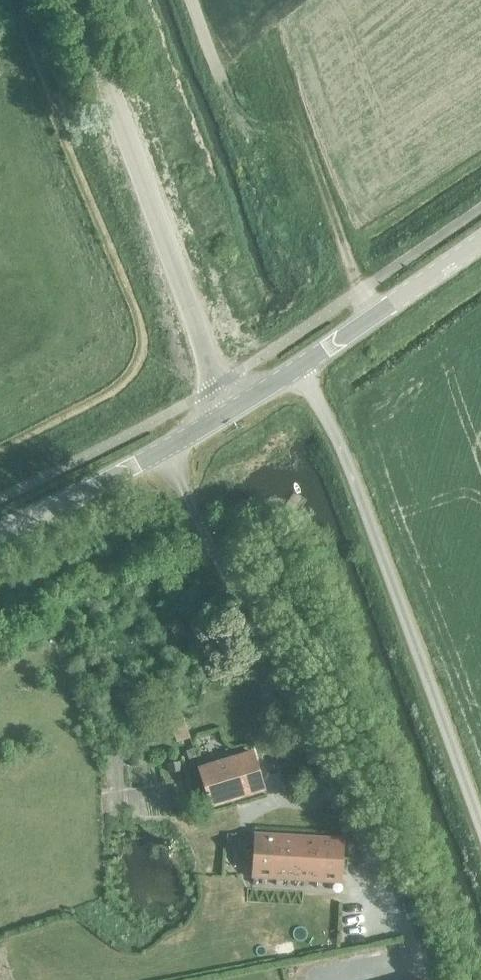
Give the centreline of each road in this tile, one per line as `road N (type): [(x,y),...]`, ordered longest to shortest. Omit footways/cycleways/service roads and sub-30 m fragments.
road 1 (track): [(0,0),(36,64),(141,319),(143,355),(127,388),(0,448)]
road 2 (unclassified): [(480,832),(349,469),(296,368)]
road 3 (unclassified): [(228,411),(77,0)]
road 4 (tertiary): [(0,532),(228,411)]
road 5 (tertiary): [(296,368),(480,241)]

